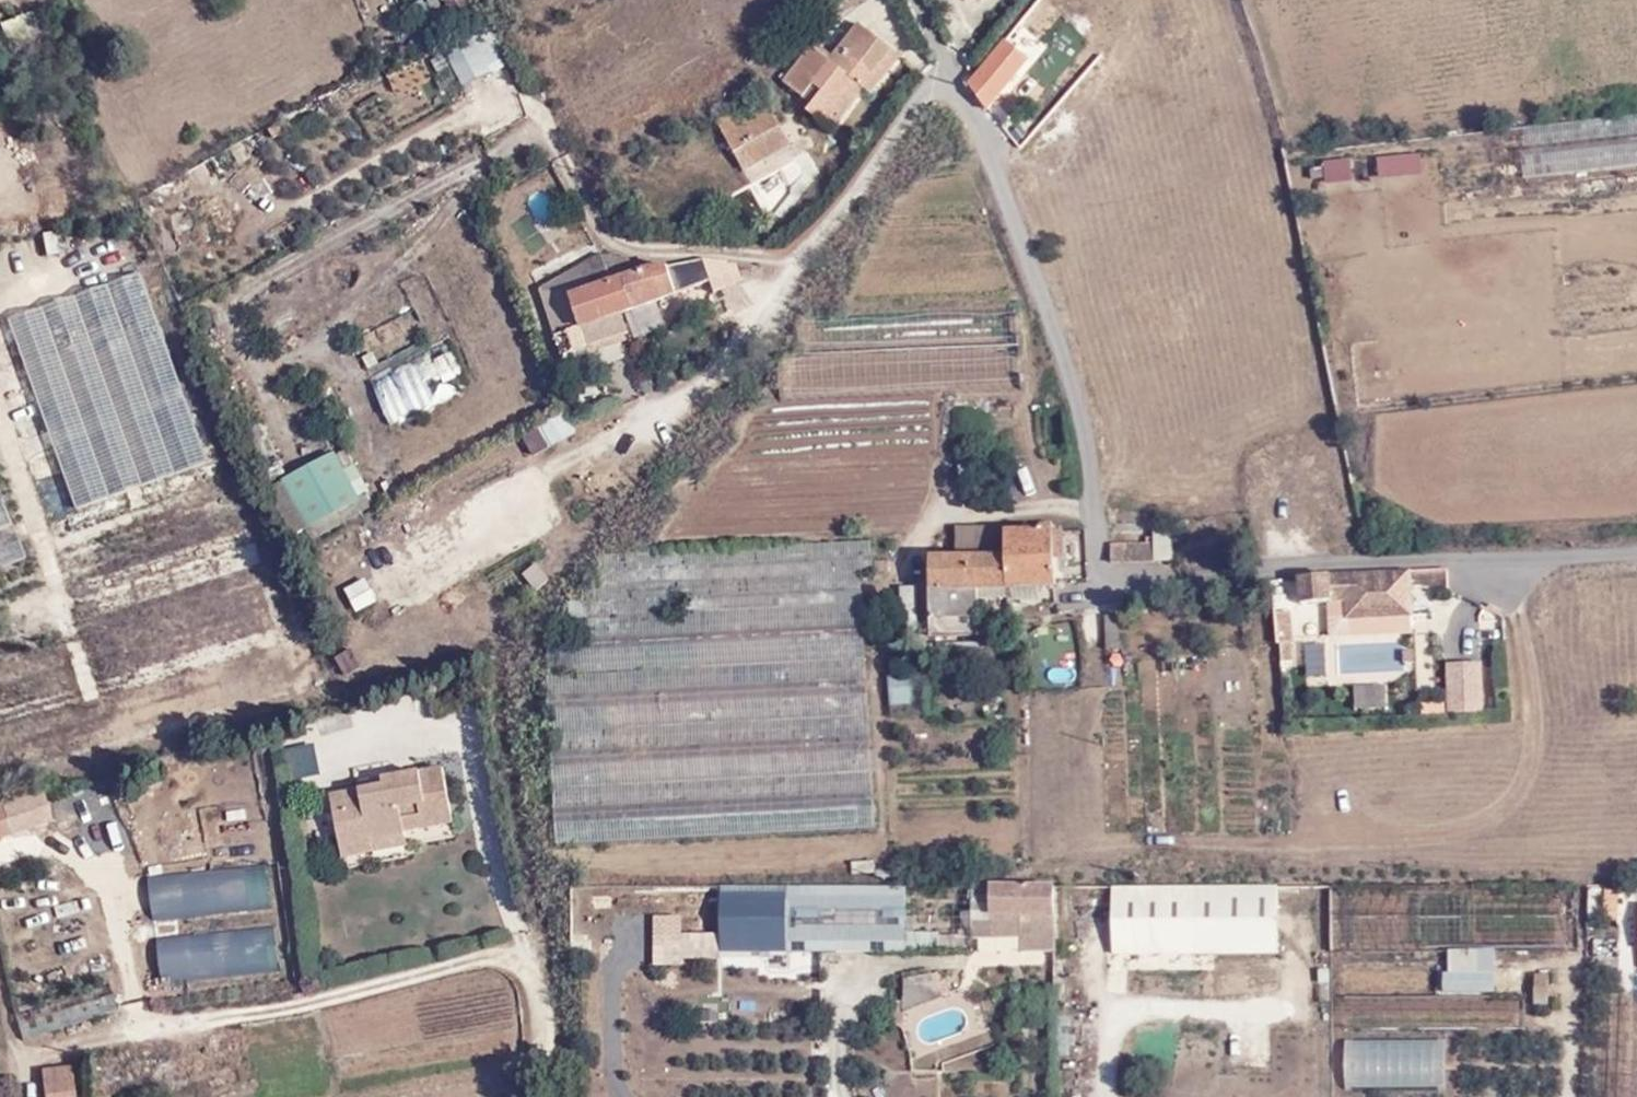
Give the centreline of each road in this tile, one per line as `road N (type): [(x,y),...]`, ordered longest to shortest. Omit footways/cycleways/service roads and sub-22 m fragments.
road 1 (residential): [(1636,551),(1334,563),(1119,587),(1101,575),(1087,432),(982,113),(951,96),(928,94),(775,293)]

